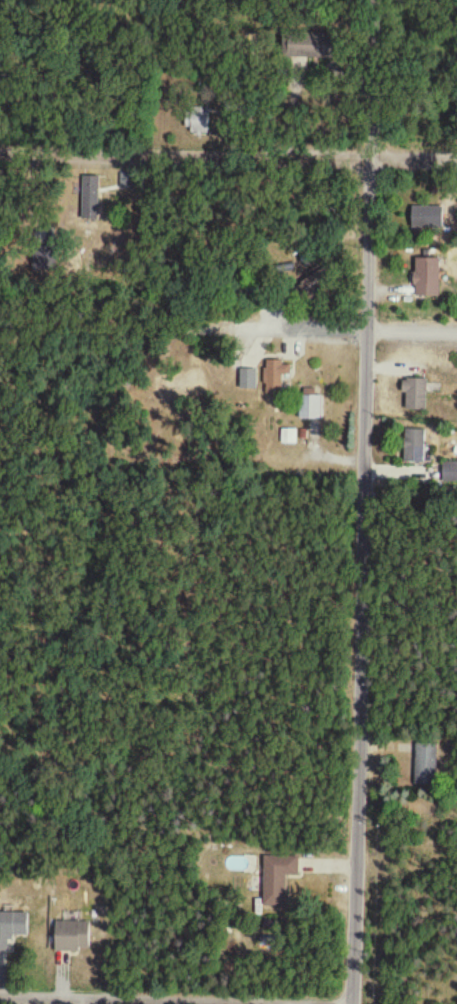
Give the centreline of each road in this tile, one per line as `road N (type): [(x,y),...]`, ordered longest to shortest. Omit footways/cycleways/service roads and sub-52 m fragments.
road 1 (residential): [(351,1003),(377,0)]
road 2 (residential): [(0,155),(456,160)]
road 3 (residential): [(456,339),(284,332)]

